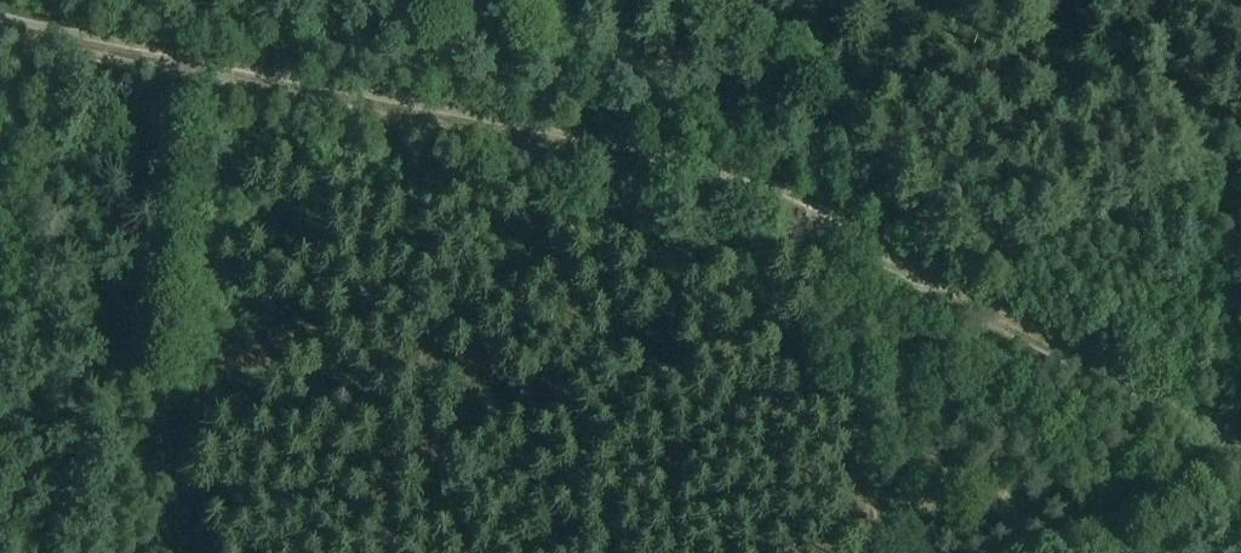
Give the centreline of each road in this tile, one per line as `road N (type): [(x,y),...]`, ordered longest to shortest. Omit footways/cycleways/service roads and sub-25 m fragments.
road 1 (track): [(0,38),(603,165),(766,207),(1240,457)]
road 2 (track): [(882,552),(835,241),(836,159),(861,80),(834,0)]
road 3 (track): [(173,552),(180,271),(207,82)]

